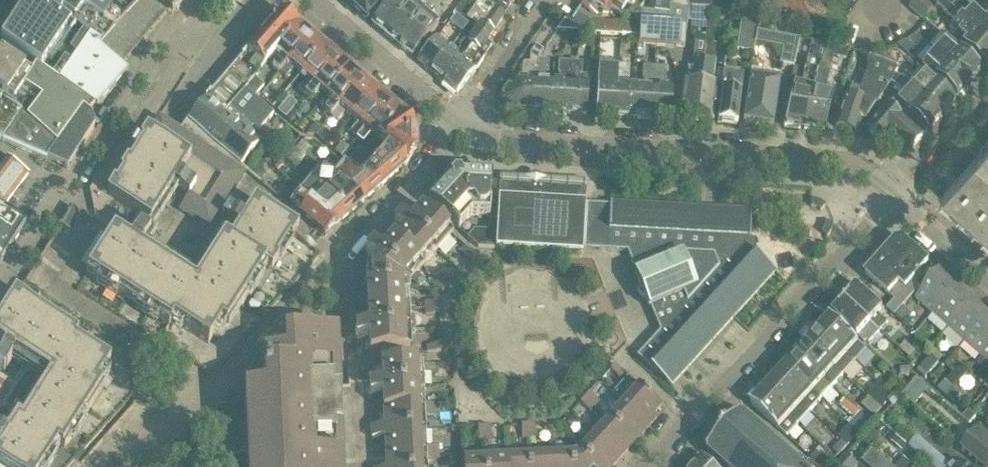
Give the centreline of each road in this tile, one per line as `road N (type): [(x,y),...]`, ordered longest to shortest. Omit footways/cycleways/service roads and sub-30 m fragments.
road 1 (residential): [(462,125),(488,143),(820,159),(861,167),(894,195)]
road 2 (residential): [(647,466),(894,195)]
road 3 (residential): [(319,269),(212,388),(95,466)]
road 4 (residential): [(462,125),(319,269)]
road 5 (residential): [(313,0),(462,125)]
road 6 (residential): [(548,0),(462,125)]
road 7 (residential): [(987,95),(894,195)]
road 8 (residential): [(894,195),(987,280)]

